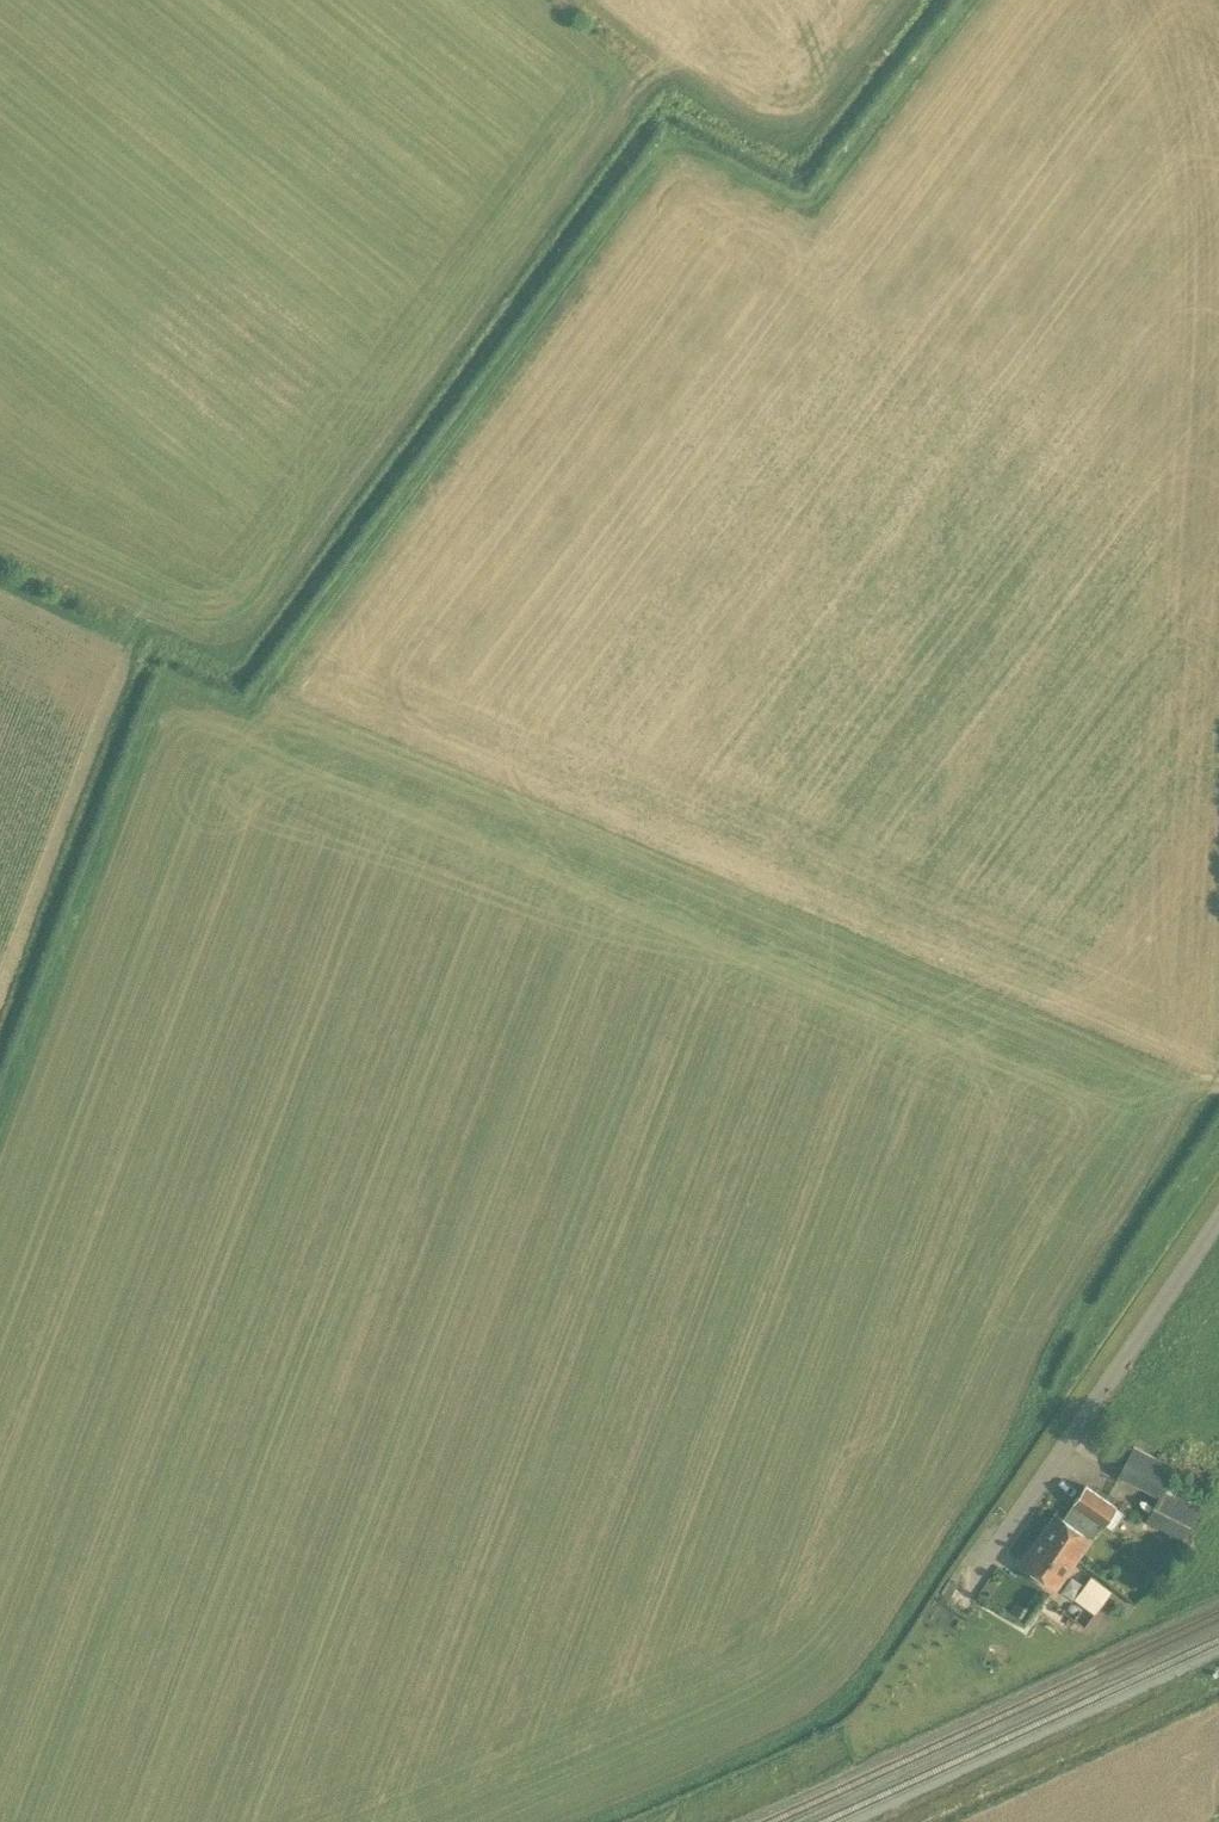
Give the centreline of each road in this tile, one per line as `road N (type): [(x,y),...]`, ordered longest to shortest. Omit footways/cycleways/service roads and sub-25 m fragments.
road 1 (unclassified): [(957,1603),(1218,1217)]

